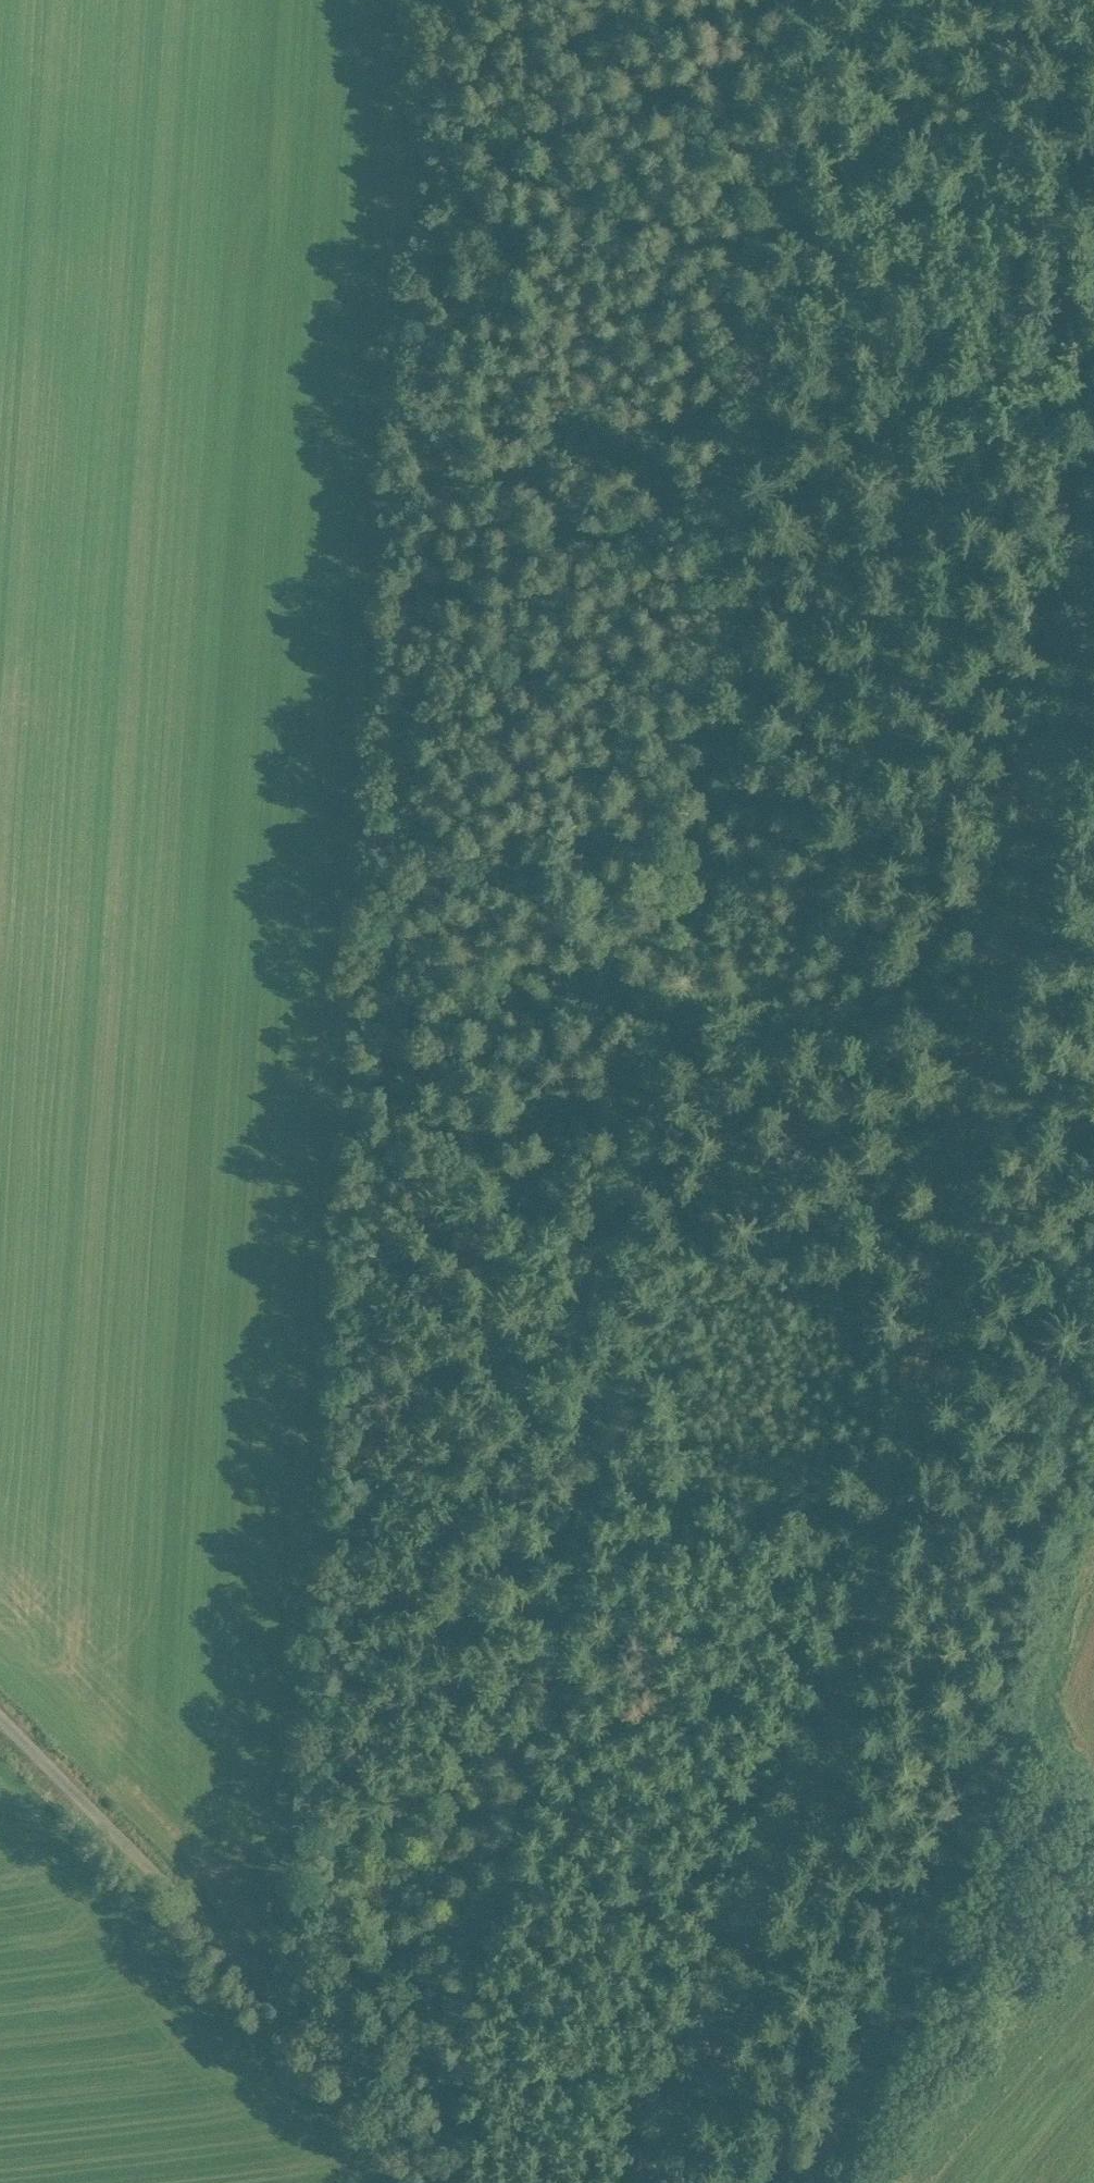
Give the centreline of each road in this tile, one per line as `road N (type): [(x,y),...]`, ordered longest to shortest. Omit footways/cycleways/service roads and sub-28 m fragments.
road 1 (unclassified): [(596,2182),(772,1751),(854,1500),(1093,512)]
road 2 (unclassified): [(463,2182),(0,1725)]

